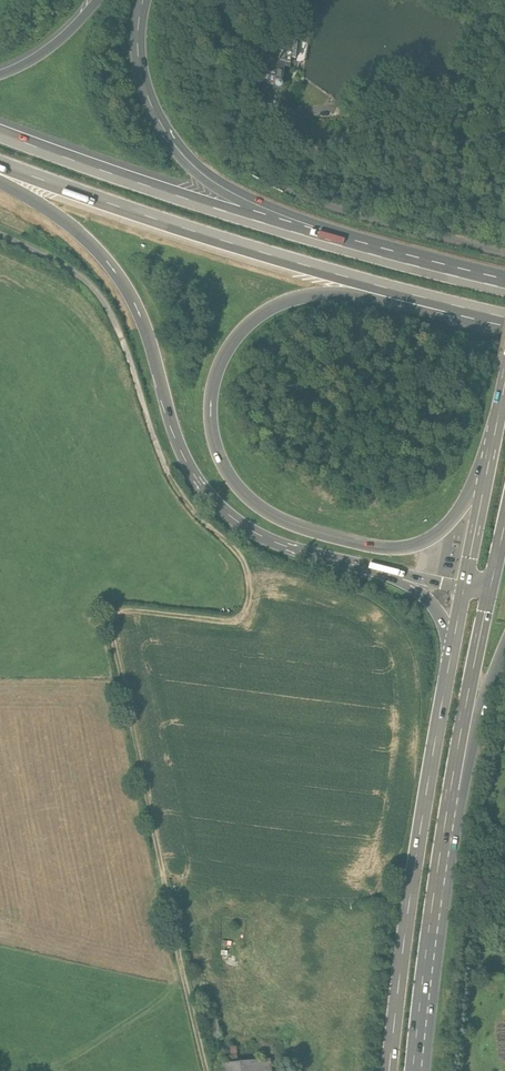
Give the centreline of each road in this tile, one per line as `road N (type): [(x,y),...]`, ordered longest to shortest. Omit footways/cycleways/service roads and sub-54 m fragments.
road 1 (motorway): [(495,434),(446,527),(395,549),(271,514),(234,482),(211,430),(223,357),(268,310),(334,294),(469,310)]
road 2 (track): [(245,568),(246,607),(233,619),(135,610),(111,619),(207,1070)]
road 3 (motorway): [(0,179),(78,232),(124,284),(177,441),(219,505),(279,543),(404,576)]
road 4 (motorway): [(0,164),(247,248),(469,310)]
road 5 (primary): [(454,642),(390,1070)]
road 6 (track): [(504,251),(347,211),(264,174),(257,158),(264,122),(336,109)]
road 7 (motorway): [(340,241),(0,131)]
road 8 (motorway): [(340,241),(224,188),(185,158),(140,68),(144,0)]
road 9 (primary): [(414,1070),(457,756)]
road 10 (motorway): [(504,285),(340,241)]
road 11 (primary): [(457,756),(490,594)]
road 12 (primary): [(495,434),(464,588)]
road 13 (motorway): [(97,0),(59,40),(0,73)]

